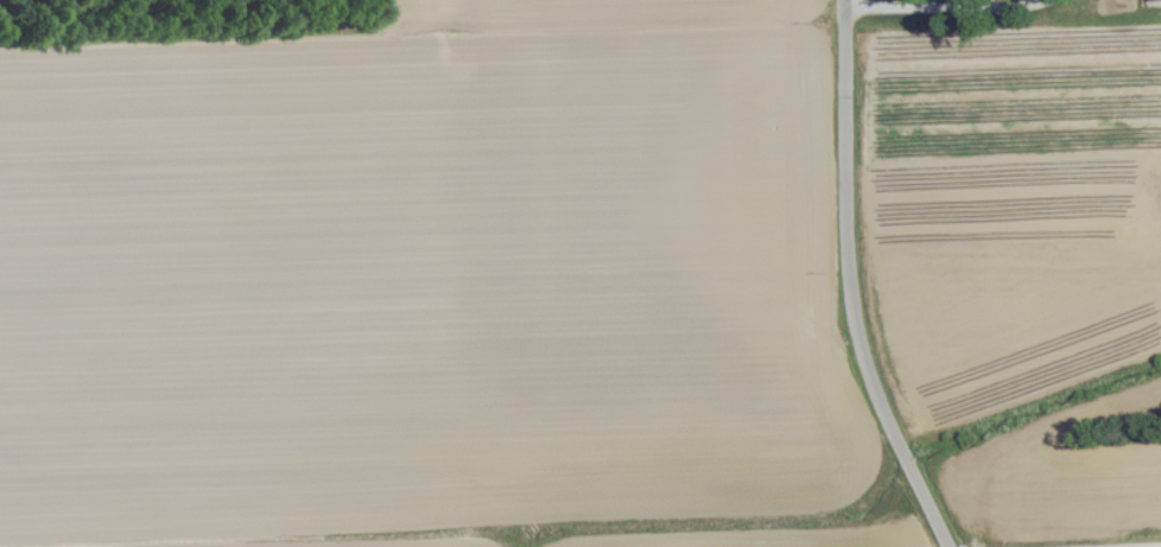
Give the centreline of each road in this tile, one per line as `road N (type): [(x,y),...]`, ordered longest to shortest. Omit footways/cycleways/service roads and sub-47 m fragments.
road 1 (tertiary): [(945,546),(858,354),(844,284),(843,0)]

